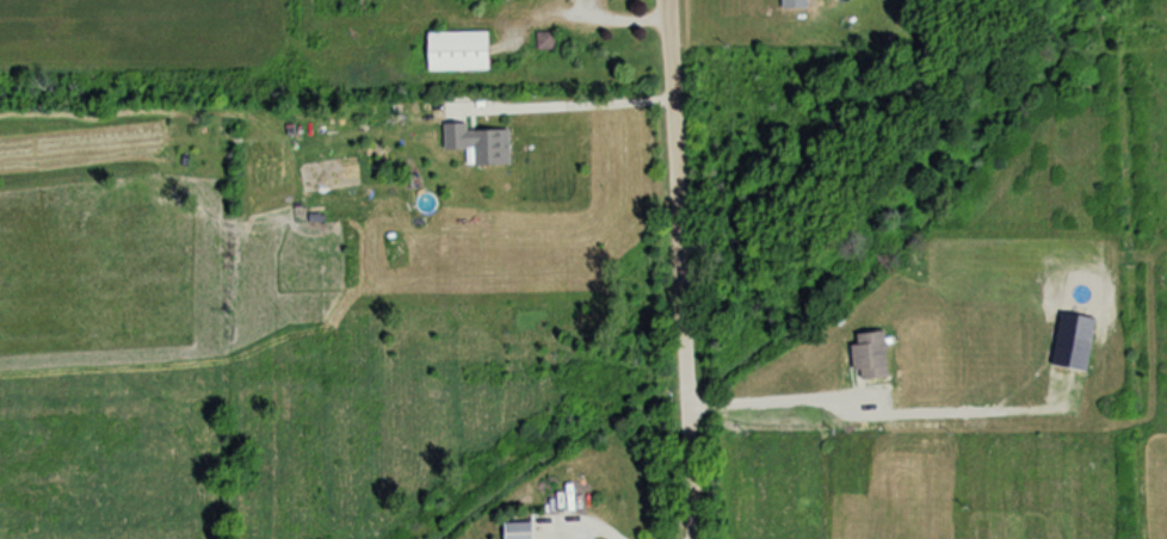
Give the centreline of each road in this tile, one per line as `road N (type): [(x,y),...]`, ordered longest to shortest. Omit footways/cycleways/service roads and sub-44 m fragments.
road 1 (residential): [(664,0),(693,538)]

